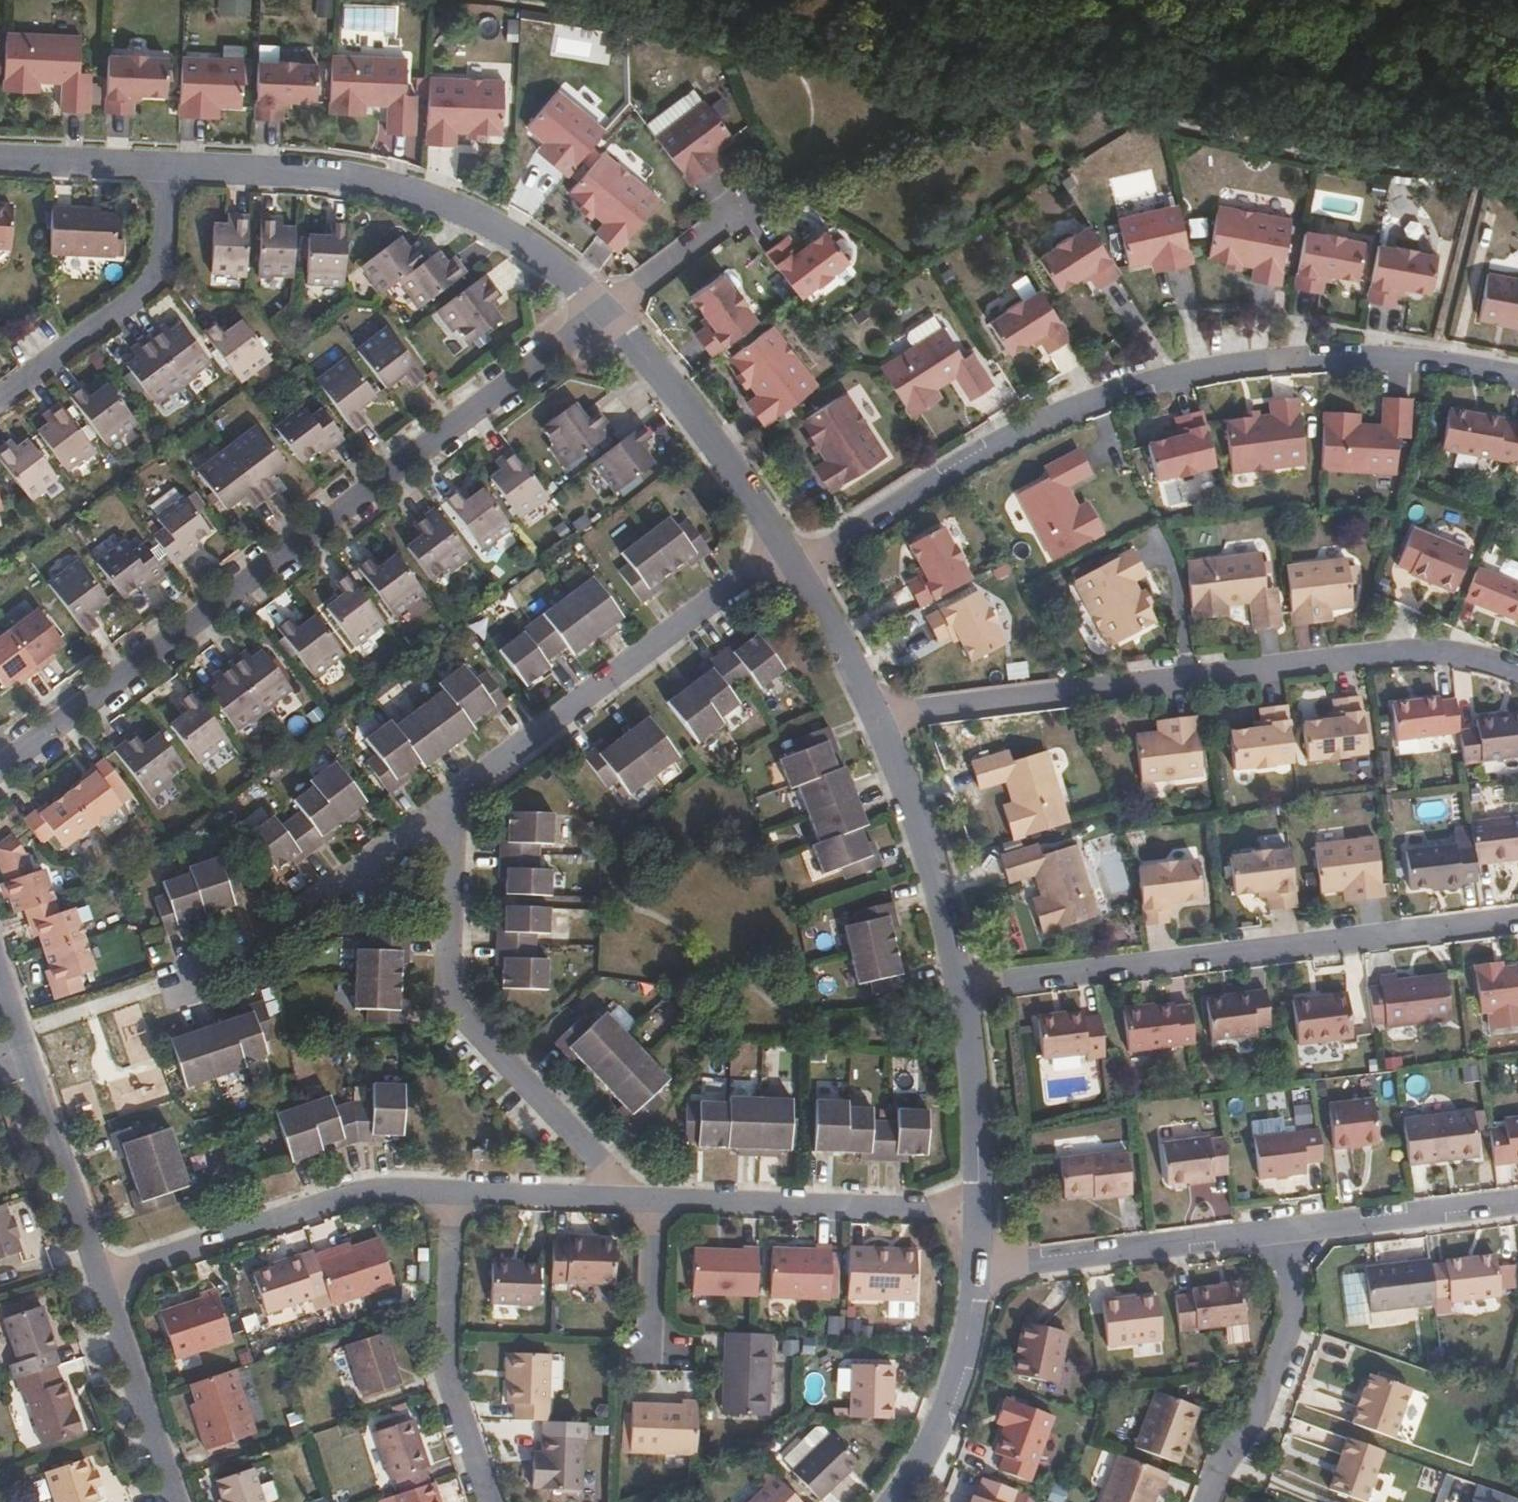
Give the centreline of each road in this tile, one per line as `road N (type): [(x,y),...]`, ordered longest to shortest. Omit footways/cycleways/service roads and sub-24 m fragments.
road 1 (residential): [(1517,381),(1268,338),(1085,388),(796,561)]
road 2 (residential): [(0,766),(604,308)]
road 3 (residential): [(883,715),(1447,646),(1517,672)]
road 4 (residential): [(1517,919),(959,985)]
road 5 (residential): [(448,802),(445,993),(641,1196)]
road 6 (residential): [(604,308),(528,244),(438,199),(326,172),(169,165)]
road 7 (residential): [(448,802),(757,568),(796,561)]
road 8 (residential): [(99,1278),(366,1188),(452,1189)]
road 9 (residential): [(641,1196),(977,1206)]
road 10 (residential): [(181,977),(252,950),(448,802)]
road 11 (residential): [(99,1278),(0,974)]
road 12 (residential): [(452,1189),(446,1360),(490,1501)]
road 13 (residential): [(796,561),(671,383),(604,308)]
road 14 (residential): [(976,1275),(1290,1235)]
road 15 (residential): [(0,397),(144,289),(160,267),(169,165)]
road 16 (residential): [(1212,1501),(1236,1438),(1265,1410),(1302,1320),(1290,1235)]
road 17 (residential): [(959,985),(883,715)]
road 18 (residential): [(910,1501),(945,1443),(976,1275)]
road 19 (residential): [(174,1501),(99,1278)]
road 20 (residential): [(1290,1235),(1517,1203)]
road 21 (residential): [(977,1206),(959,985)]
road 22 (residential): [(452,1189),(641,1196)]
road 23 (residential): [(748,200),(604,308)]
road 24 (residential): [(883,715),(796,561)]
road 25 (residential): [(169,165),(0,158)]

